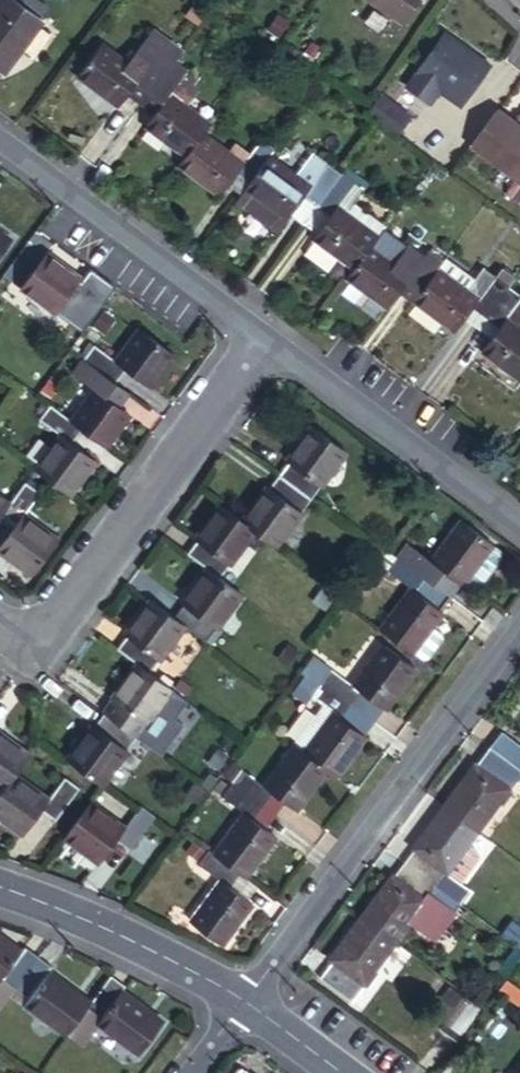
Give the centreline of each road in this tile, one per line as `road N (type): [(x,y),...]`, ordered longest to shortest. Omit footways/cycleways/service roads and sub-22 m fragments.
road 1 (residential): [(238,1004),(519,623)]
road 2 (residential): [(257,329),(34,638),(16,643)]
road 3 (unclassified): [(257,329),(519,521)]
road 4 (unclassified): [(0,141),(257,329)]
road 5 (residential): [(238,1004),(0,890)]

